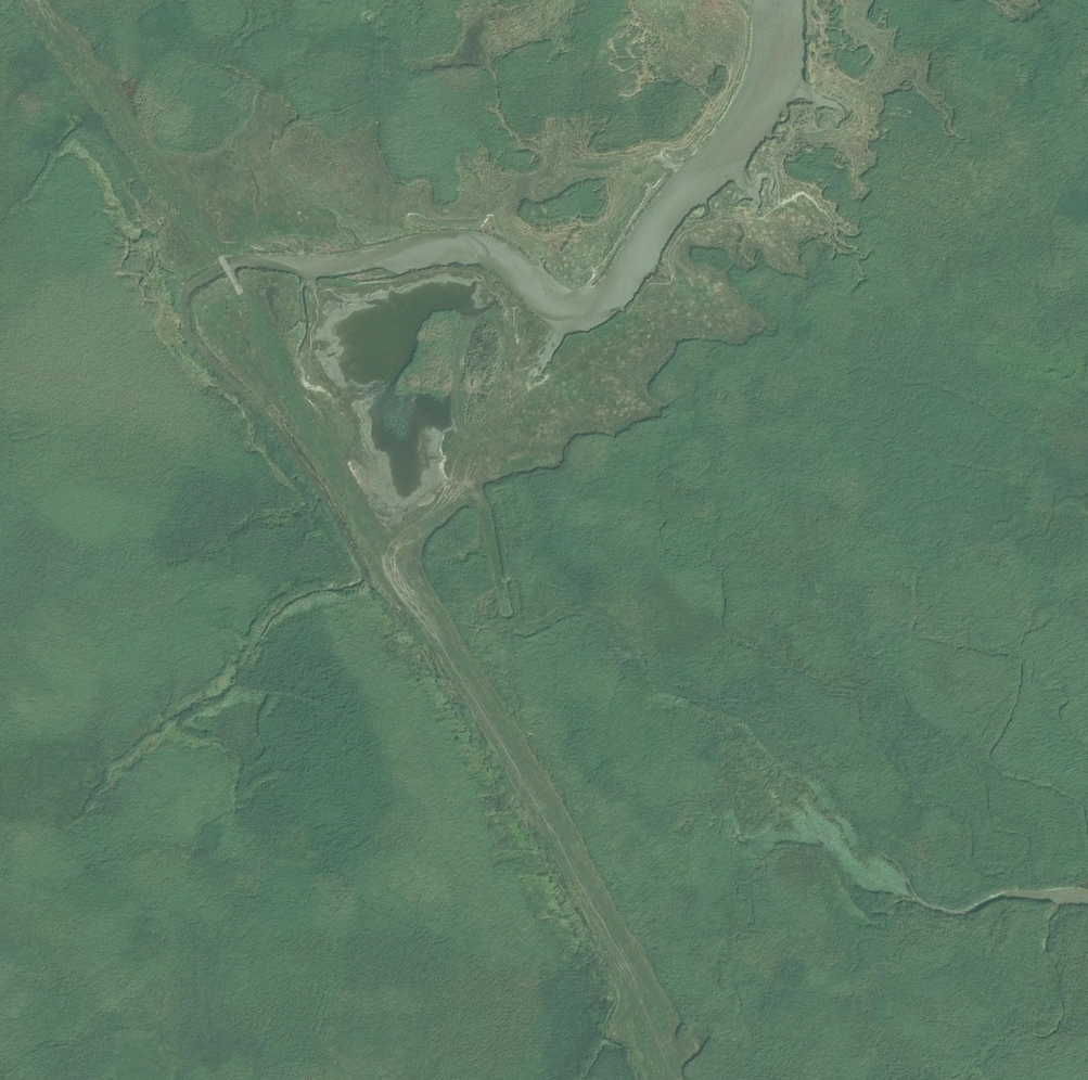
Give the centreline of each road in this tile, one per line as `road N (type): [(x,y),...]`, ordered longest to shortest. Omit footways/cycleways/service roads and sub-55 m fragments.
road 1 (track): [(674,1079),(547,807),(327,461),(221,257),(38,0)]

